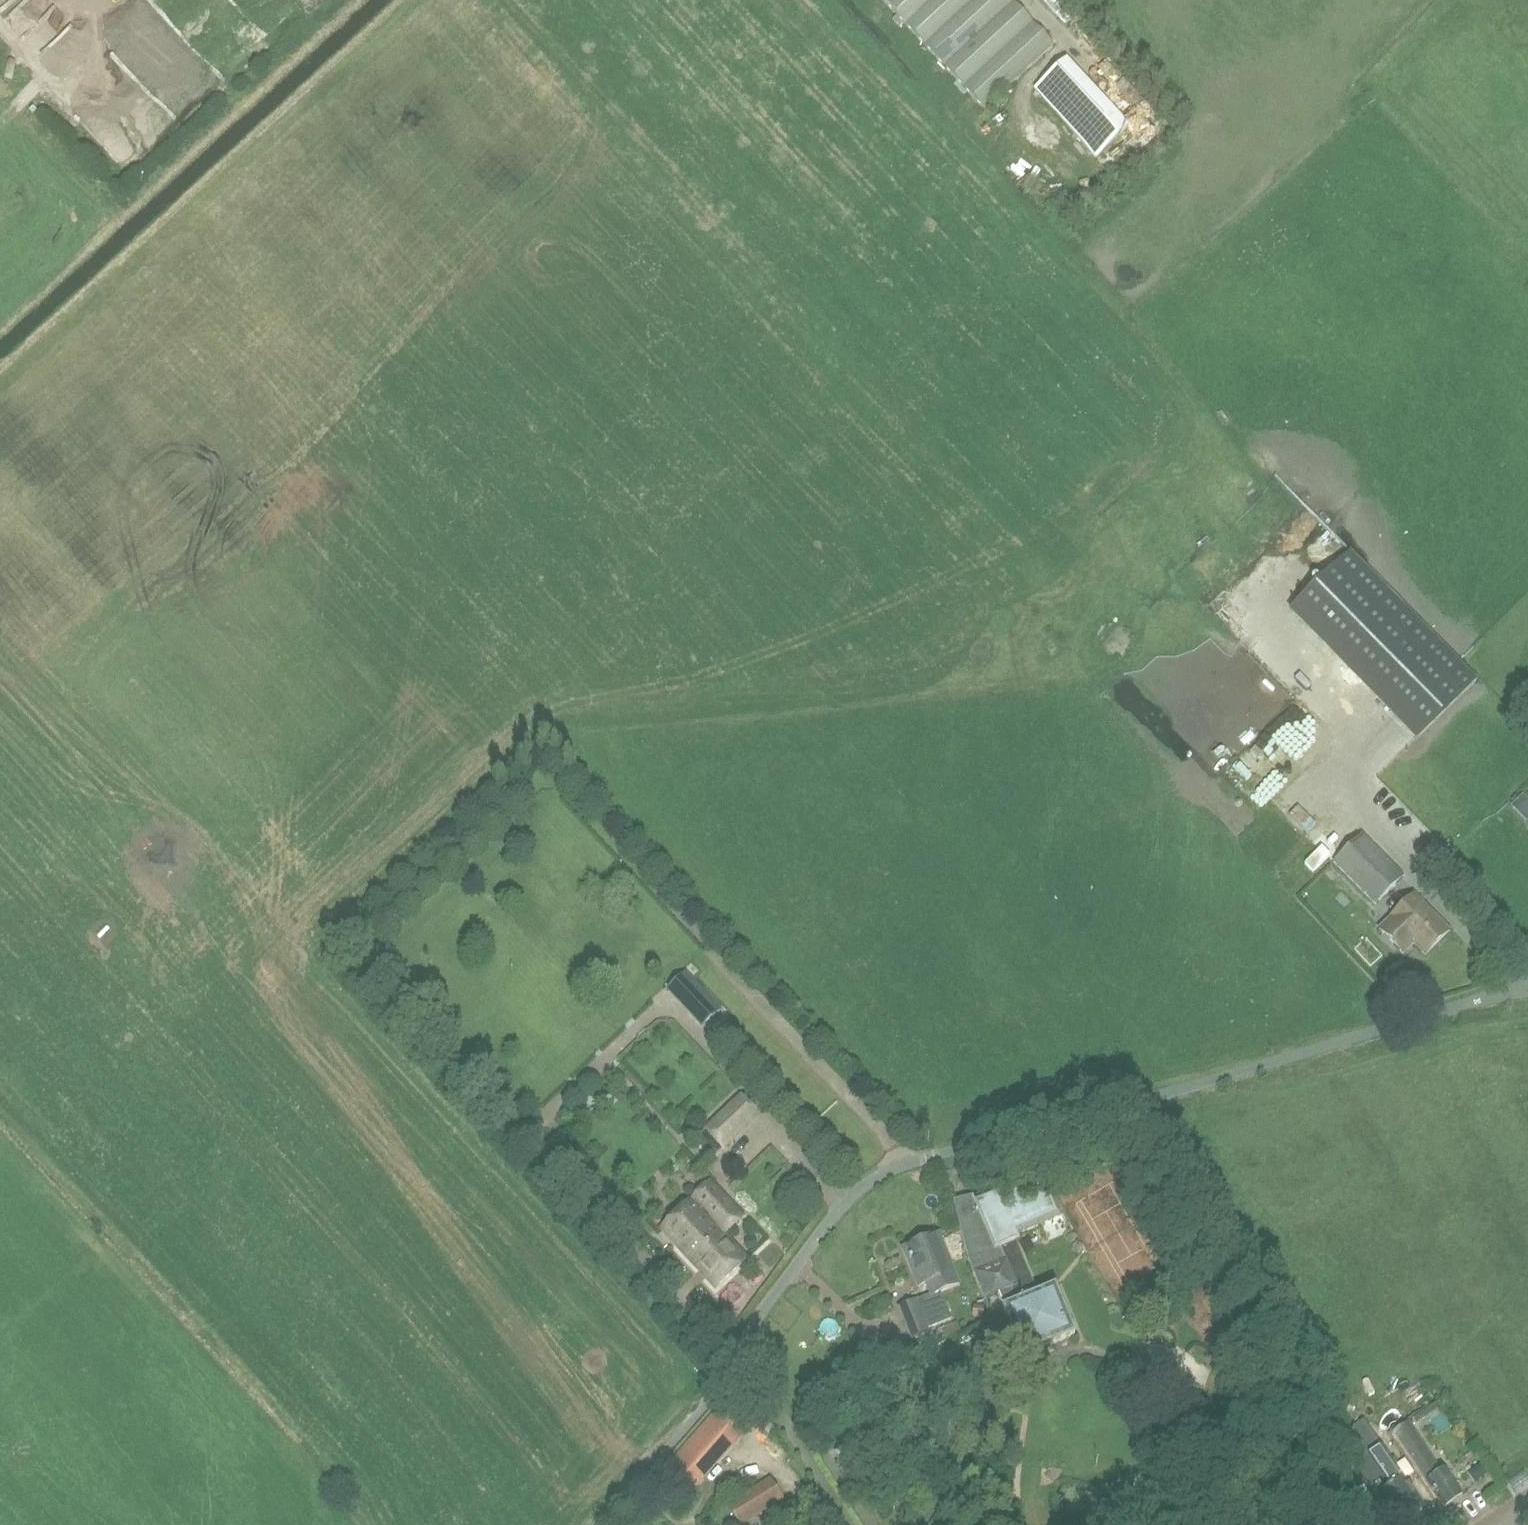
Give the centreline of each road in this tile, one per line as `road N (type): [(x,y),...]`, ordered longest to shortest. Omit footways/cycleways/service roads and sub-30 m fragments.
road 1 (unclassified): [(599,1524),(710,1398),(757,1315),(822,1231),(876,1177),(1527,988)]

